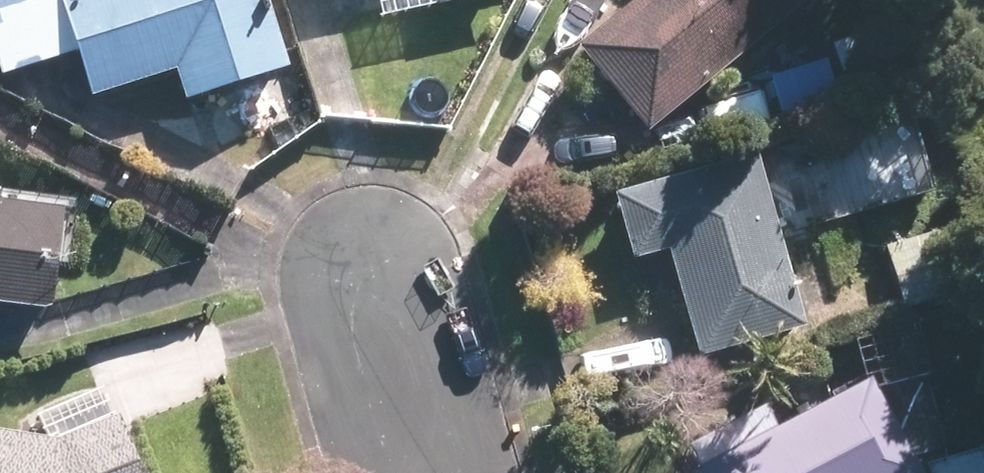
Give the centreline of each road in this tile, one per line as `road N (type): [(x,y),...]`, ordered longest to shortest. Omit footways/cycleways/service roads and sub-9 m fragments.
road 1 (residential): [(374,254),(462,472)]

